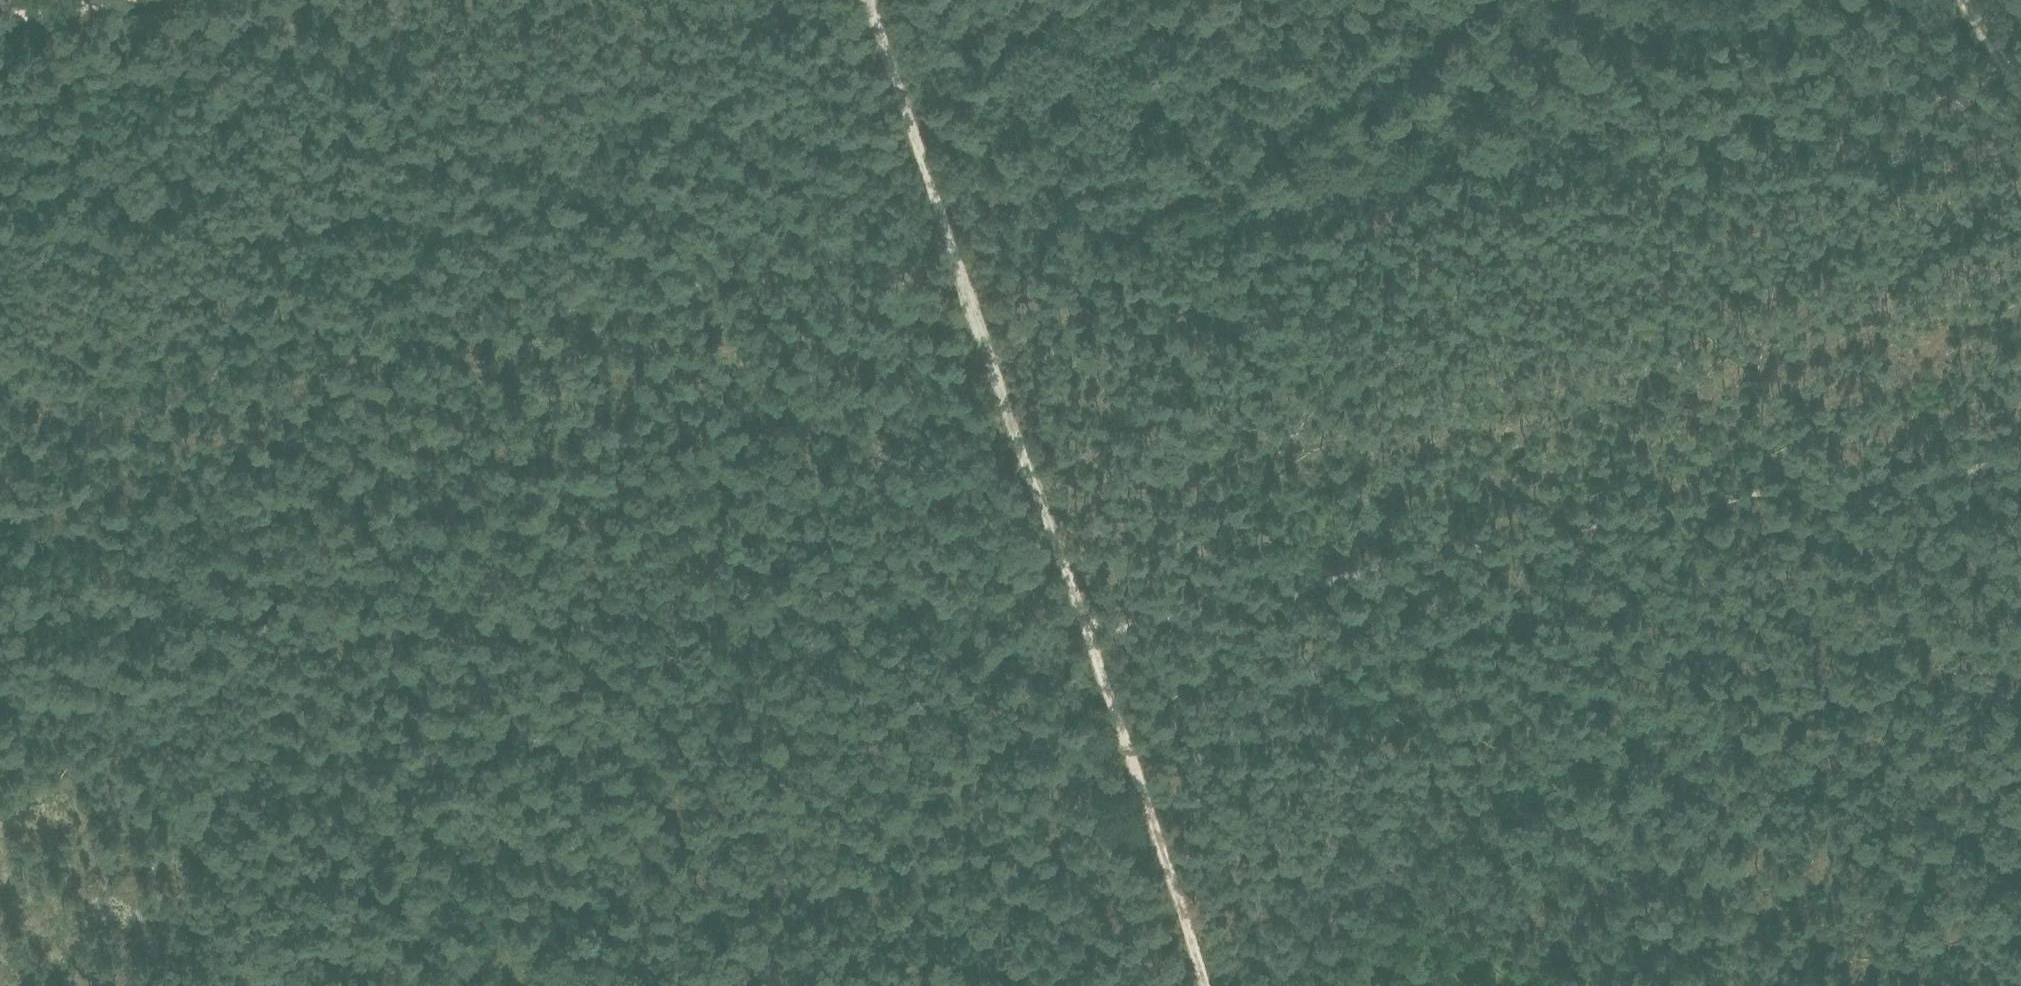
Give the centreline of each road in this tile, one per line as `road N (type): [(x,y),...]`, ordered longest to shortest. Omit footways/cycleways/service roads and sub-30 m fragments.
road 1 (track): [(947,237),(616,302),(0,380)]
road 2 (track): [(1085,625),(1570,503),(1883,479),(2020,436)]
road 3 (track): [(2020,705),(1838,774),(1560,833),(1497,896),(1317,985)]
road 4 (track): [(947,237),(1085,625)]
road 5 (track): [(1085,625),(1201,985)]
road 6 (track): [(867,0),(947,237)]

